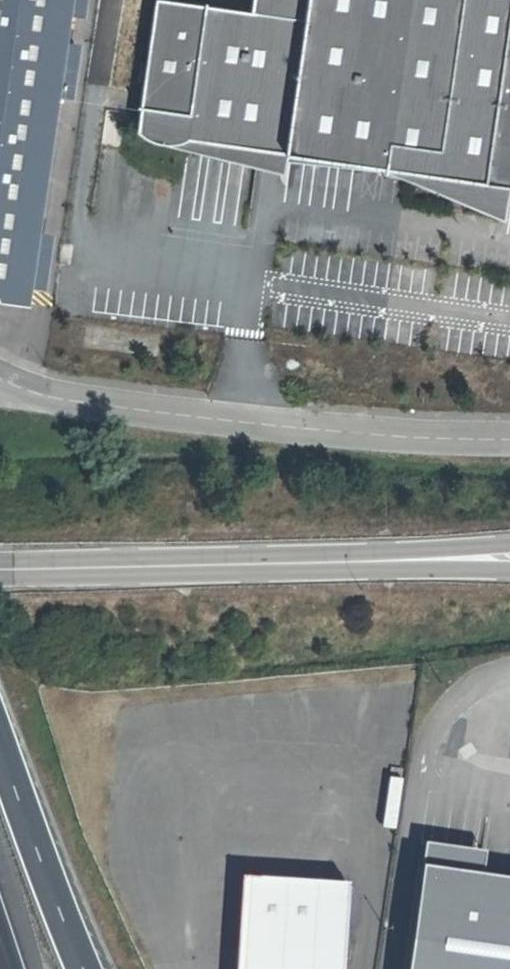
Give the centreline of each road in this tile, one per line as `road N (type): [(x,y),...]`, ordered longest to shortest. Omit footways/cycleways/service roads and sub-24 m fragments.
road 1 (residential): [(509,442),(211,421),(41,399),(0,382)]
road 2 (secondary): [(509,559),(0,570)]
road 3 (motorway): [(84,968),(0,744)]

